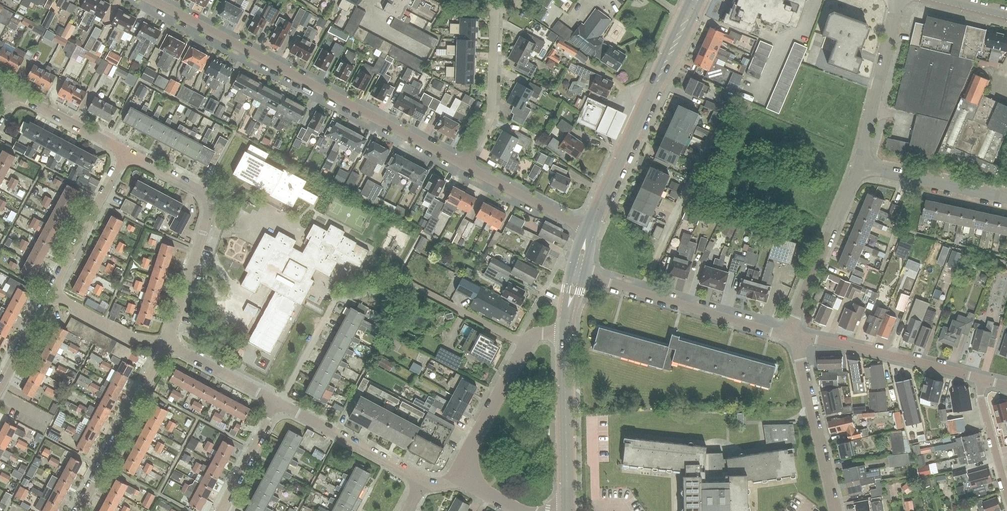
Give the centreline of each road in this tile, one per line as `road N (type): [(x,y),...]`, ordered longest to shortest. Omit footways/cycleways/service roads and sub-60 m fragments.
road 1 (unclassified): [(467,168),(148,0)]
road 2 (secondary): [(588,232),(695,0)]
road 3 (residential): [(165,344),(207,204),(201,192),(126,152)]
road 4 (residential): [(574,274),(784,330)]
road 5 (residential): [(983,380),(796,335)]
road 6 (residential): [(78,510),(165,344)]
road 7 (secondary): [(567,510),(565,328)]
road 8 (unclassified): [(834,510),(796,335)]
road 9 (unclassified): [(784,330),(857,167)]
road 10 (unclassified): [(857,167),(898,0)]
road 11 (residential): [(48,296),(126,152)]
road 12 (unclassified): [(423,482),(279,404)]
road 13 (unclassified): [(467,168),(490,120),(493,19)]
road 14 (residential): [(1006,199),(857,167)]
road 15 (unclassified): [(525,347),(457,478)]
road 16 (unclassified): [(588,232),(467,168)]
road 17 (unclassified): [(279,404),(165,344)]
road 18 (unclassified): [(165,344),(128,336),(48,296)]
road 19 (residential): [(126,152),(14,94)]
road 20 (residential): [(221,510),(279,404)]

